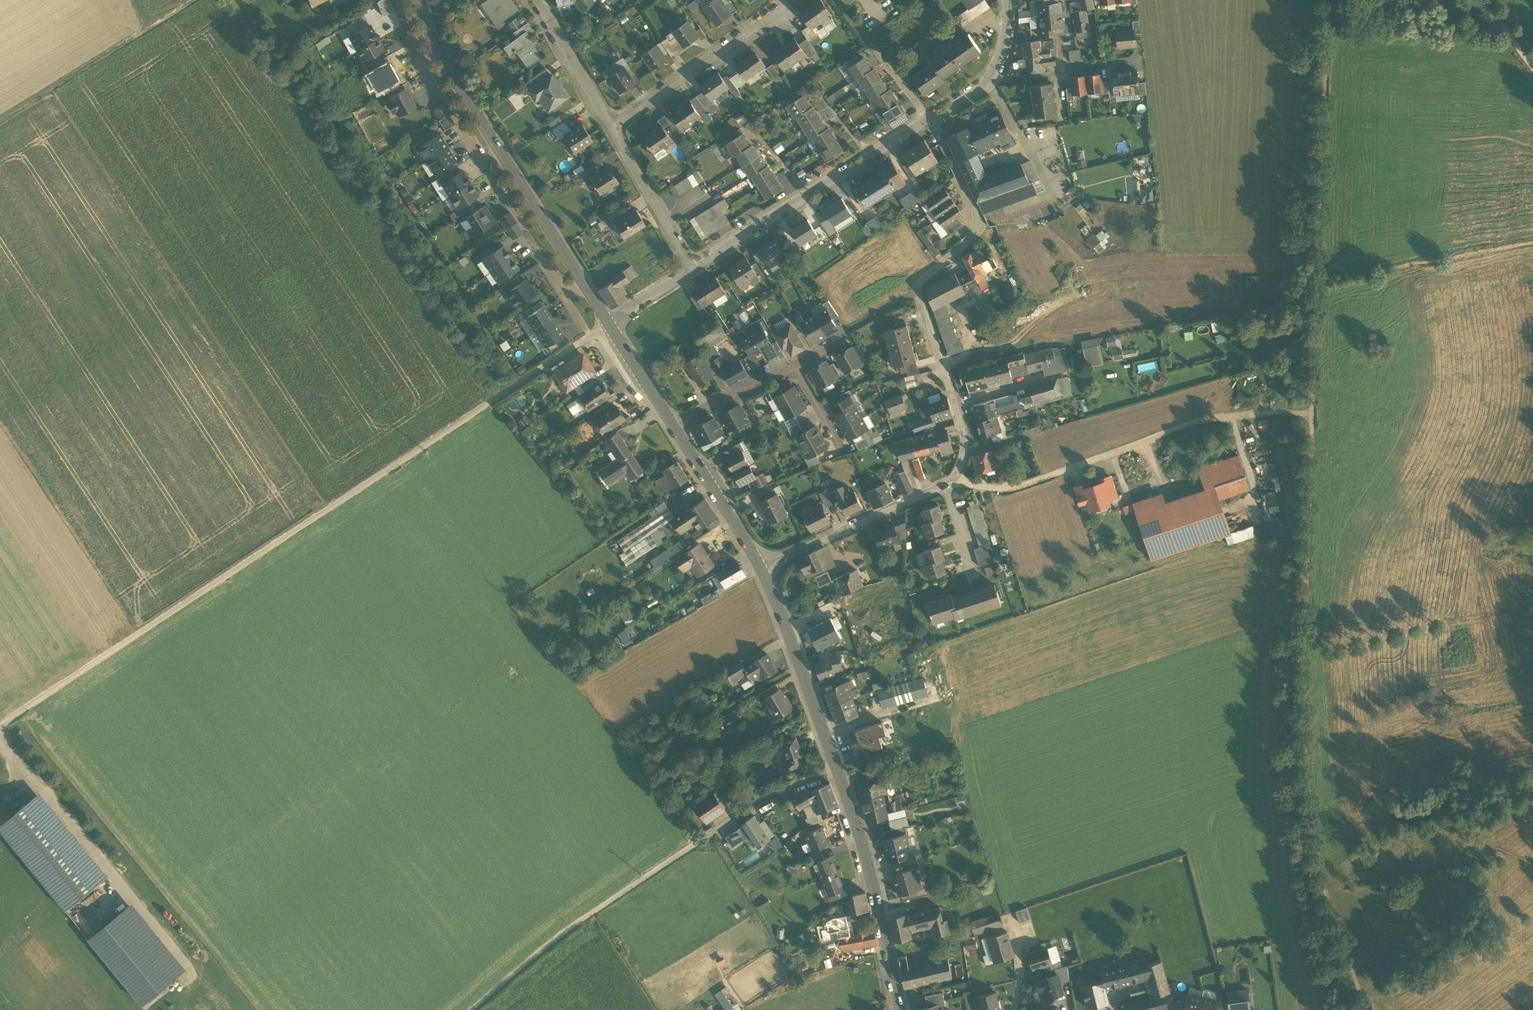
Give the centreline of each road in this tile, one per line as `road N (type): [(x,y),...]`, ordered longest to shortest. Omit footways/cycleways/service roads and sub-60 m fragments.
road 1 (track): [(1366,1009),(1331,915),(1304,758),(1328,0)]
road 2 (unclassified): [(0,724),(607,323)]
road 3 (tertiary): [(762,570),(859,832),(900,1009)]
road 4 (track): [(471,1009),(553,940),(757,800),(836,765)]
road 5 (tertiary): [(414,0),(607,323)]
road 6 (unclassified): [(1313,413),(1231,413),(1016,487),(954,480)]
road 7 (residential): [(944,366),(917,292),(970,232),(976,213),(930,120)]
road 8 (residential): [(693,269),(930,120)]
road 9 (track): [(0,118),(192,0)]
road 10 (residential): [(606,126),(783,6)]
road 11 (residential): [(762,570),(946,485)]
road 12 (residential): [(606,126),(693,269)]
road 13 (tertiary): [(674,428),(762,570)]
road 14 (residential): [(535,0),(606,126)]
road 15 (residential): [(674,428),(794,368)]
road 16 (tertiary): [(607,323),(674,428)]
road 17 (residential): [(954,480),(967,443),(944,366)]

